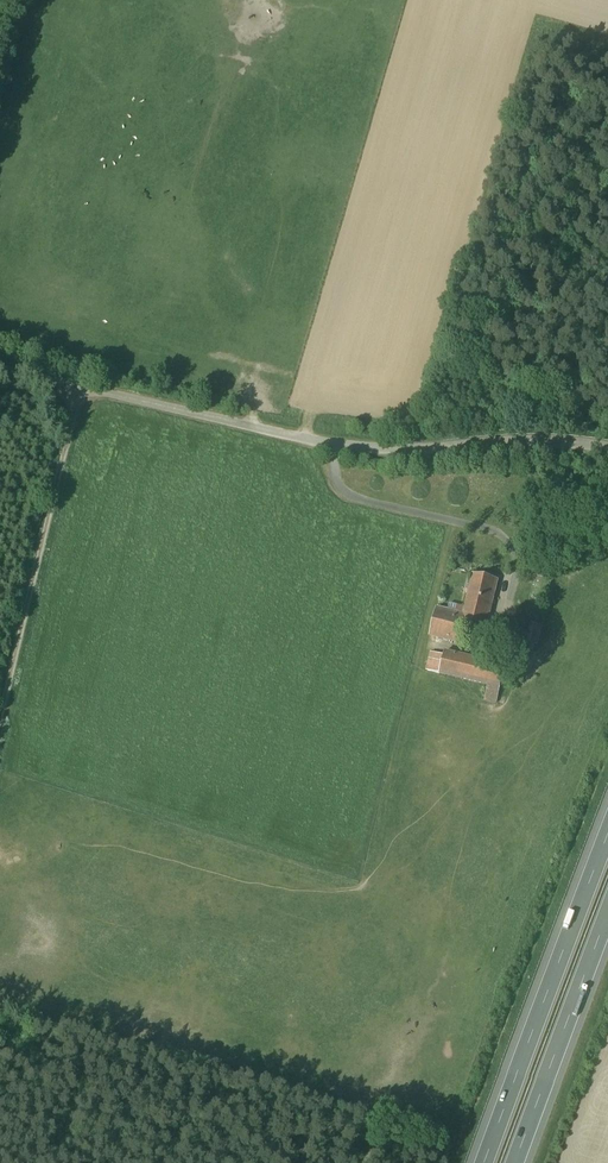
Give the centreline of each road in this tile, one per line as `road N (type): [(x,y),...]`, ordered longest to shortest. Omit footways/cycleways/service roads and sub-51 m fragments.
road 1 (unclassified): [(0,367),(336,446),(607,451)]
road 2 (motorway): [(607,824),(477,1162)]
road 3 (track): [(0,732),(80,384)]
road 4 (motorway): [(521,1162),(607,936)]

